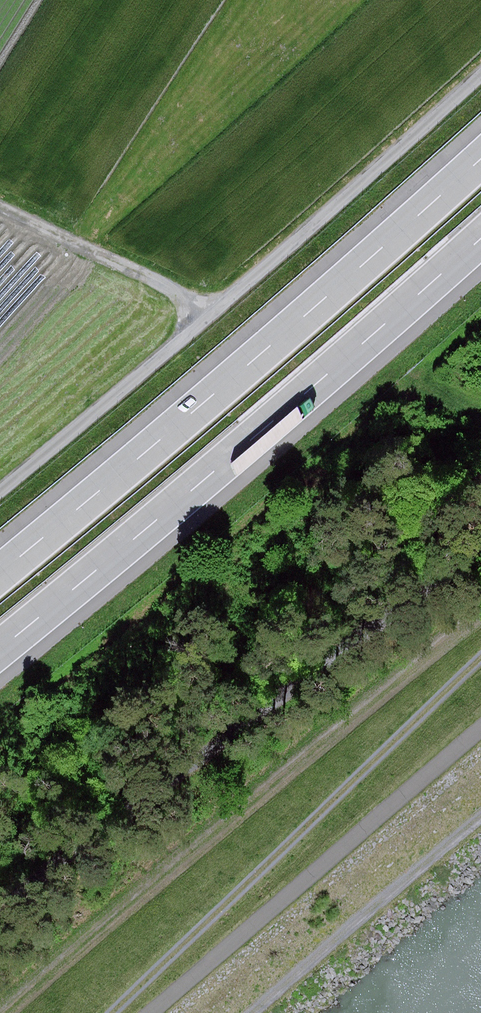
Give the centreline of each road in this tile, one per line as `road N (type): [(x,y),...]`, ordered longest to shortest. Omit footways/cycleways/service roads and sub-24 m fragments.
road 1 (motorway): [(480,156),(0,566)]
road 2 (motorway): [(0,646),(480,238)]
road 3 (track): [(480,549),(0,905)]
road 4 (track): [(112,1012),(480,660)]
road 5 (track): [(480,728),(149,1012)]
road 6 (track): [(207,309),(480,66)]
road 7 (track): [(250,1012),(480,816)]
road 8 (track): [(207,309),(0,486)]
road 9 (track): [(0,215),(207,309)]

